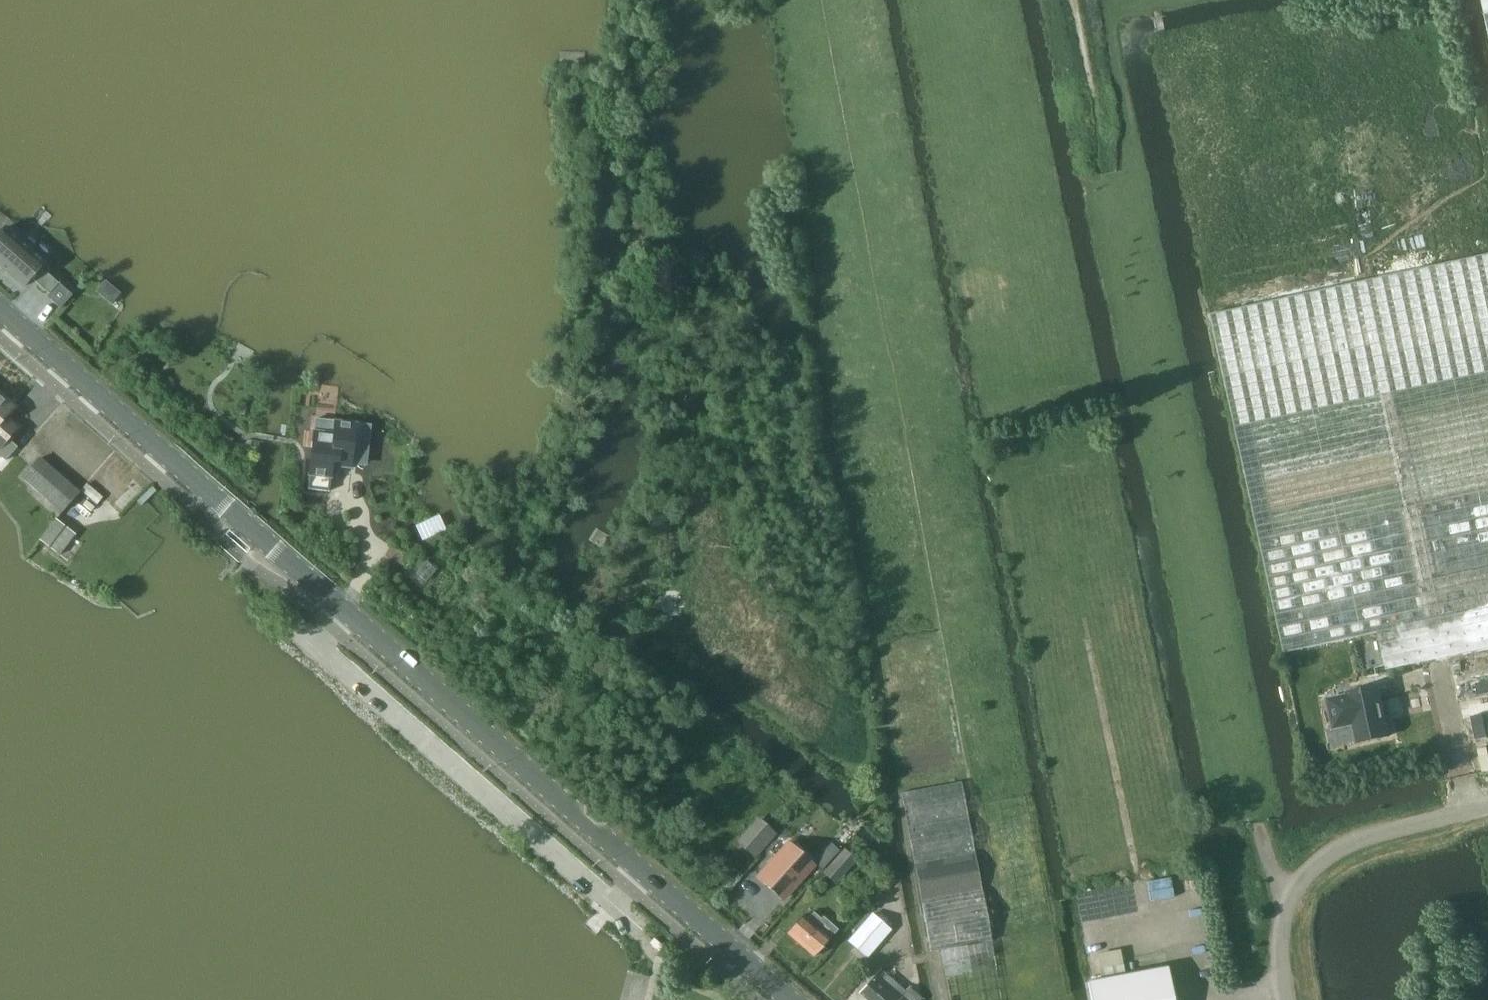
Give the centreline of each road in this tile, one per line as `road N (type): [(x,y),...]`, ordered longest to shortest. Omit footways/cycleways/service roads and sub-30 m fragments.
road 1 (tertiary): [(788,999),(0,310)]
road 2 (residential): [(1289,999),(1282,935),(1304,876),(1345,844),(1487,810)]

